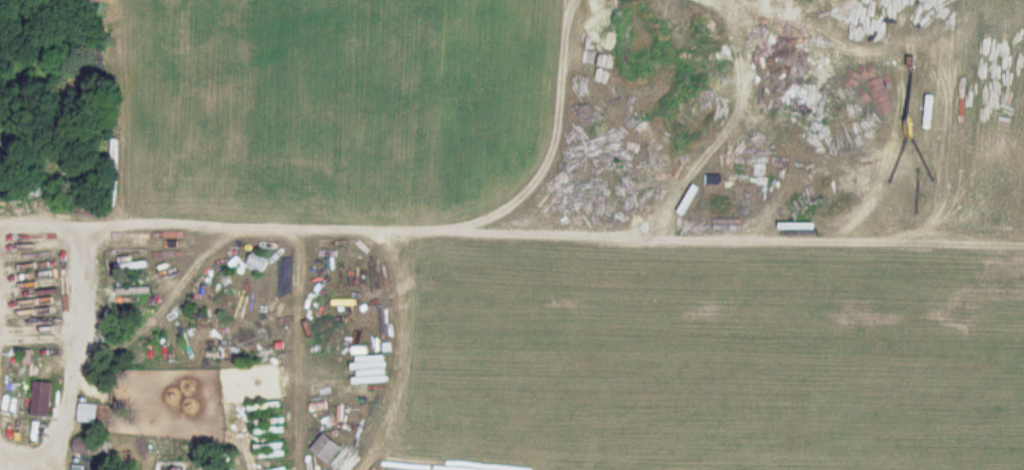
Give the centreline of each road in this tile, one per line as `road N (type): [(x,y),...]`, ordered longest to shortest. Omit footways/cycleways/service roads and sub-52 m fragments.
road 1 (track): [(1023,245),(0,228)]
road 2 (track): [(873,0),(867,242)]
road 3 (track): [(596,236),(608,0)]

